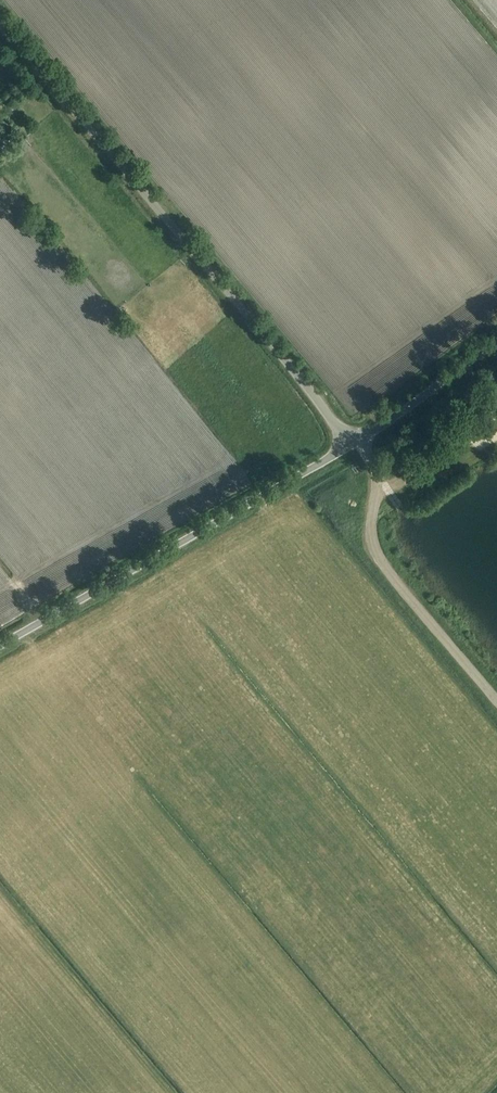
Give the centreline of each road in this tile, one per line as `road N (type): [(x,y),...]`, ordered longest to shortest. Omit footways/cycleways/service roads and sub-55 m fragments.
road 1 (unclassified): [(351,442),(0,22)]
road 2 (unclassified): [(0,646),(351,442)]
road 3 (track): [(378,475),(374,553),(496,703)]
road 4 (unclassified): [(351,442),(496,342)]

